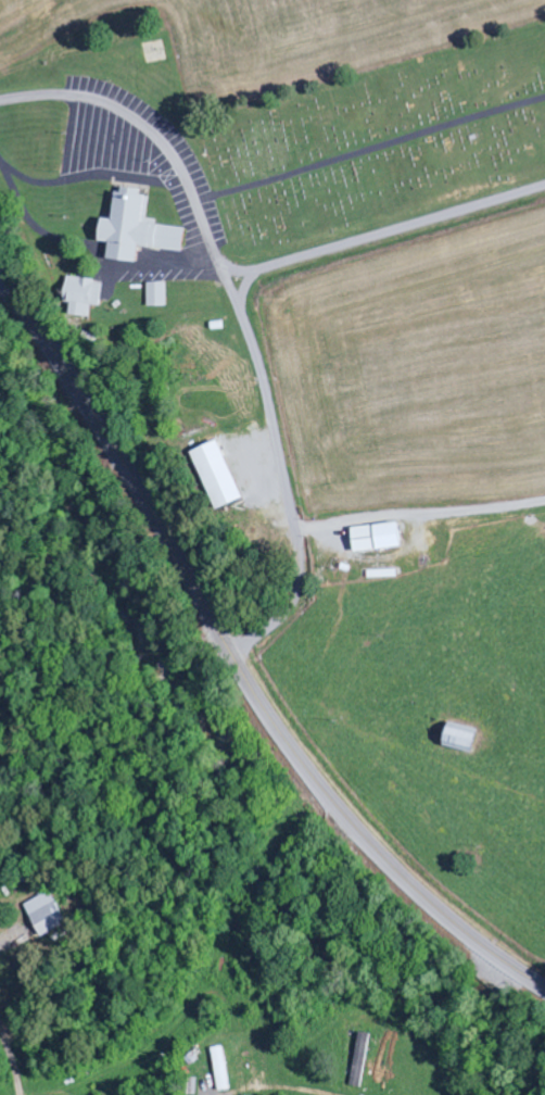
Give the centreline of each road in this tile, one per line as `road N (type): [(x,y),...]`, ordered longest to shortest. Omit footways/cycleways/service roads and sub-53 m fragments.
road 1 (secondary): [(544,986),(436,905),(309,769),(86,394),(0,277)]
road 2 (residential): [(232,651),(291,602),(299,541),(258,361),(185,177),(166,148),(107,104),(52,96),(0,100)]
road 3 (residential): [(224,270),(284,264),(544,187)]

